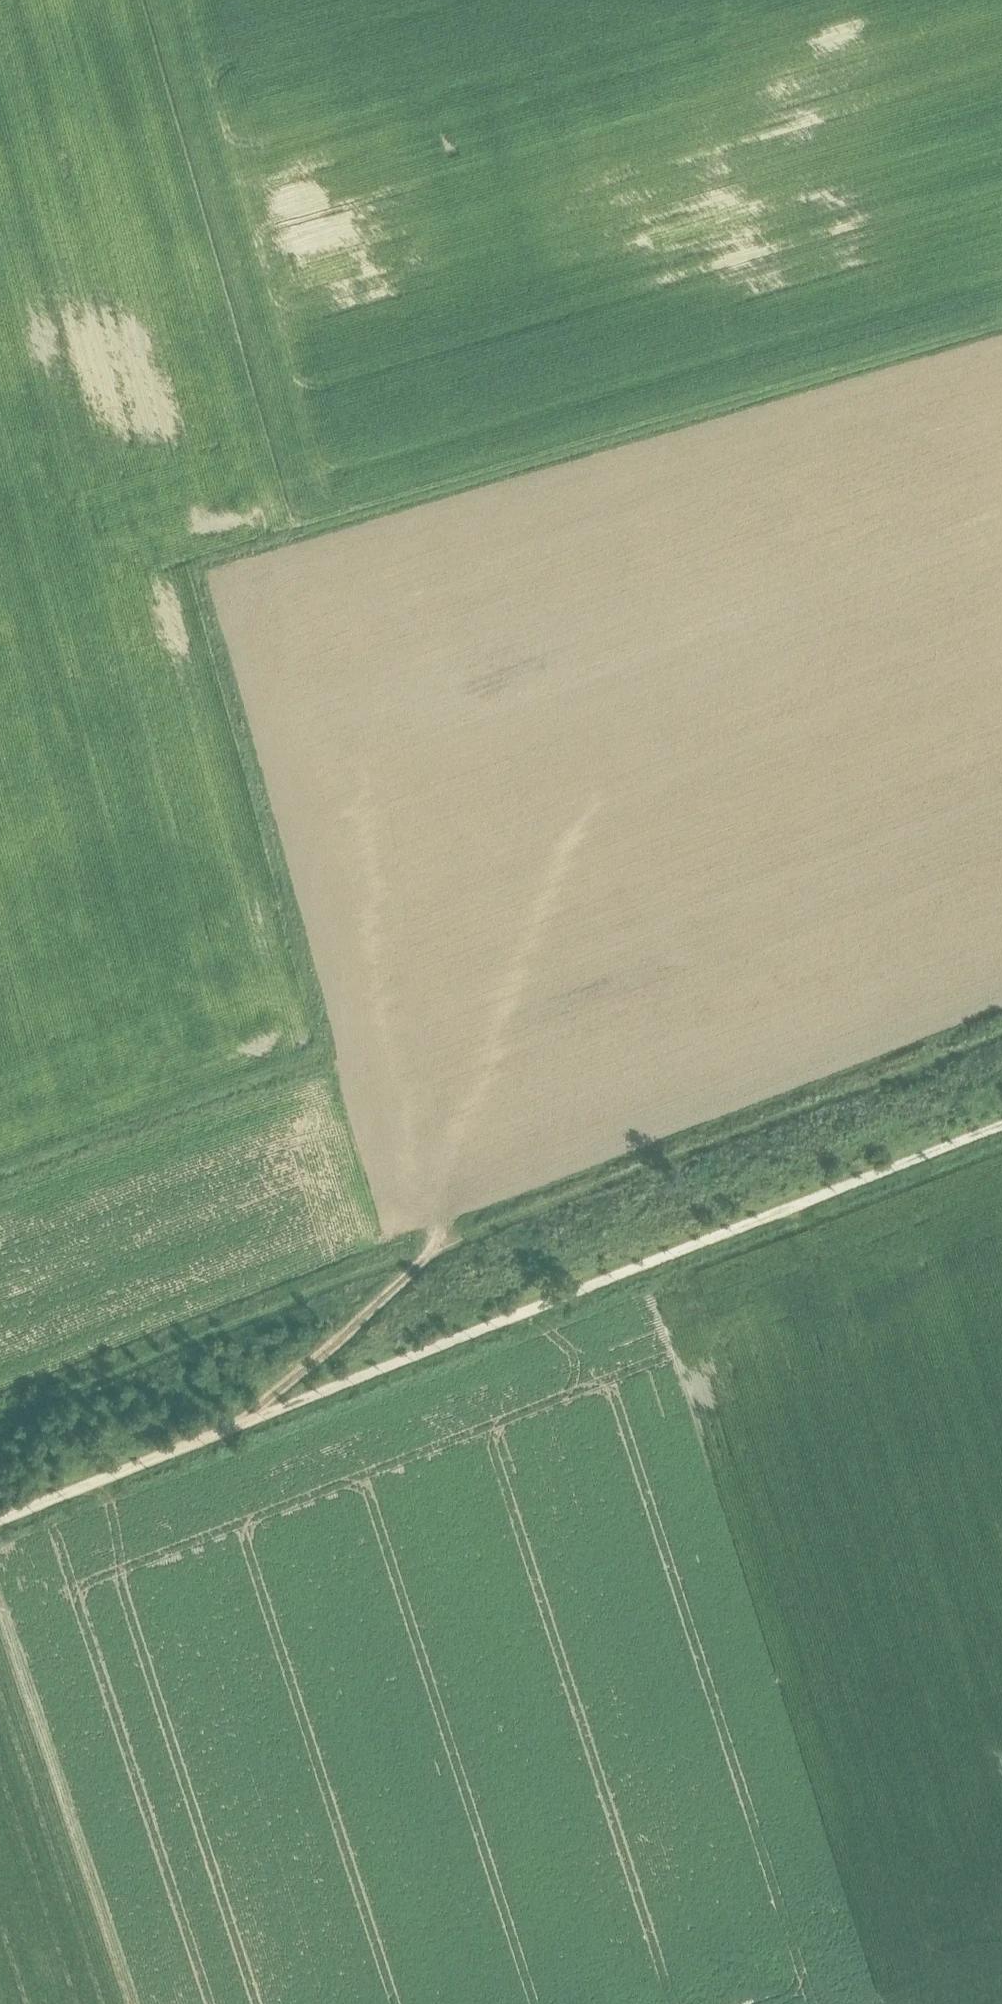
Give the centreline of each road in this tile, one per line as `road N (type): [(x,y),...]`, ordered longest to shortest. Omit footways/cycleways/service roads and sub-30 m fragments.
road 1 (unclassified): [(0,1521),(1001,1125)]

